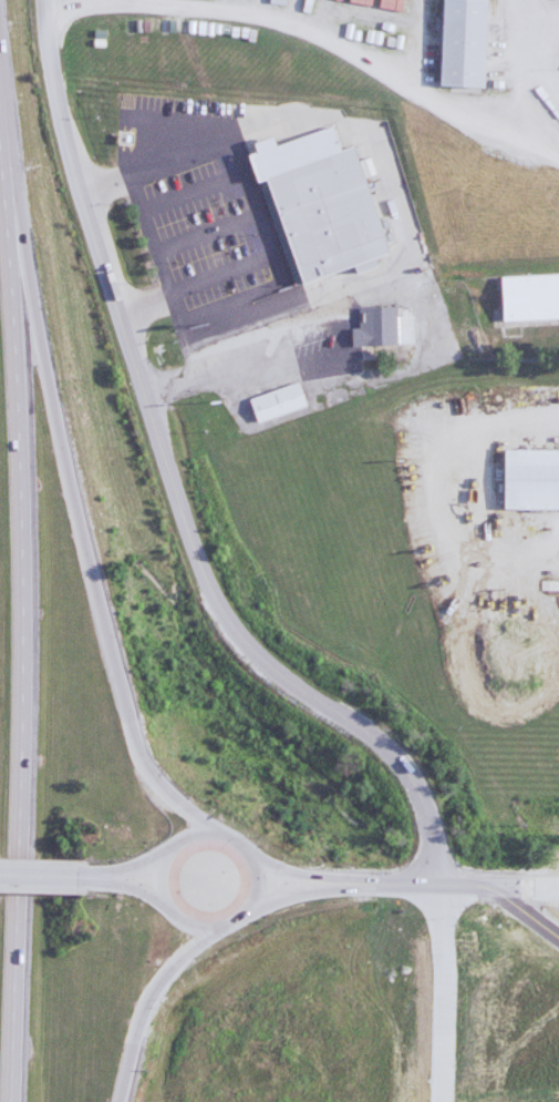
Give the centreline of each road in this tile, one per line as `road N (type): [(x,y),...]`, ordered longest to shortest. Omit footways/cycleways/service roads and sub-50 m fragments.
road 1 (residential): [(441,891),(425,826),(398,773),(270,674),(225,622),(138,397),(53,110),(41,0)]
road 2 (trunk): [(9,1101),(17,540),(0,182)]
road 3 (trunk): [(213,834),(145,782),(0,163)]
road 4 (residential): [(558,161),(284,22),(94,3),(42,11)]
road 5 (secondary): [(257,881),(252,857),(213,834),(176,844),(159,866),(163,898),(178,916),(209,927),(231,922),(253,901),(257,881)]
road 6 (secondary): [(558,896),(327,882)]
road 7 (trunk): [(117,1101),(144,999),(209,927)]

